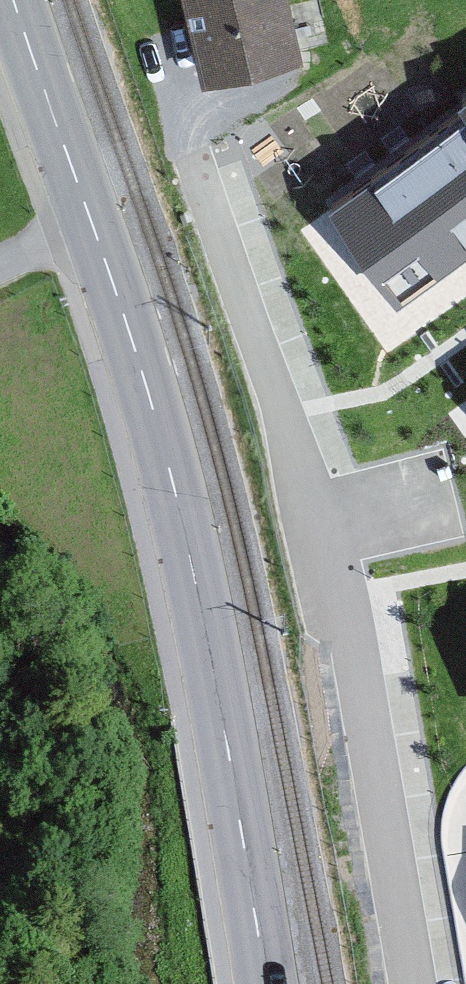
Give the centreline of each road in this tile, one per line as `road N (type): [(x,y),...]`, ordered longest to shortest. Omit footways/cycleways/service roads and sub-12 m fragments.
road 1 (secondary): [(13,0),(168,455),(217,667),(268,983)]
road 2 (residential): [(416,983),(353,638),(289,417),(192,153)]

